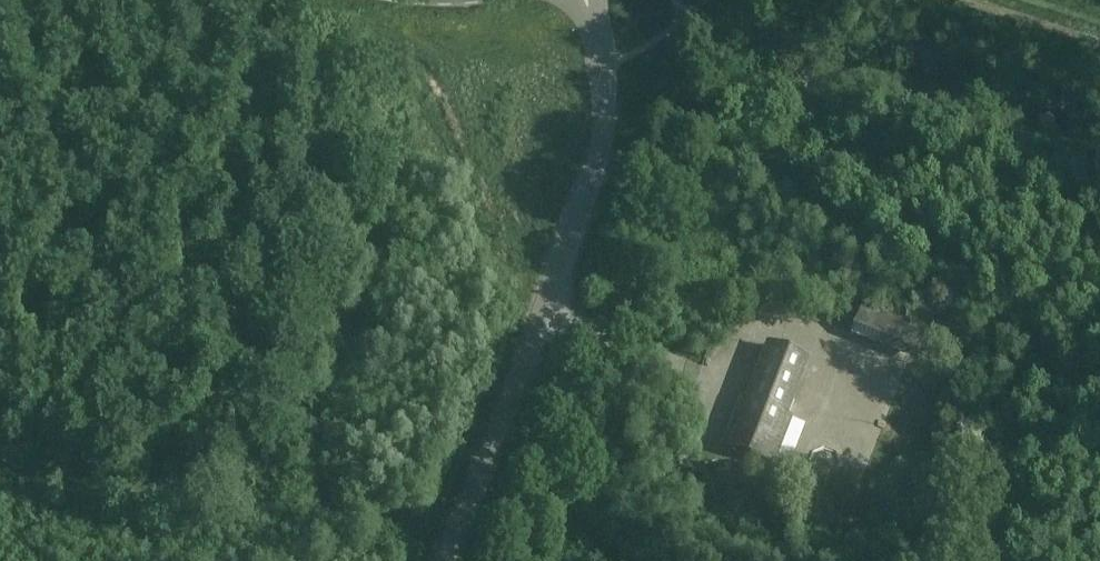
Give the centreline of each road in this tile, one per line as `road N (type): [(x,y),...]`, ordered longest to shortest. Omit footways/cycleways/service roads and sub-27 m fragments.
road 1 (unclassified): [(444,560),(602,140),(602,46),(586,0)]
road 2 (track): [(0,466),(460,525)]

